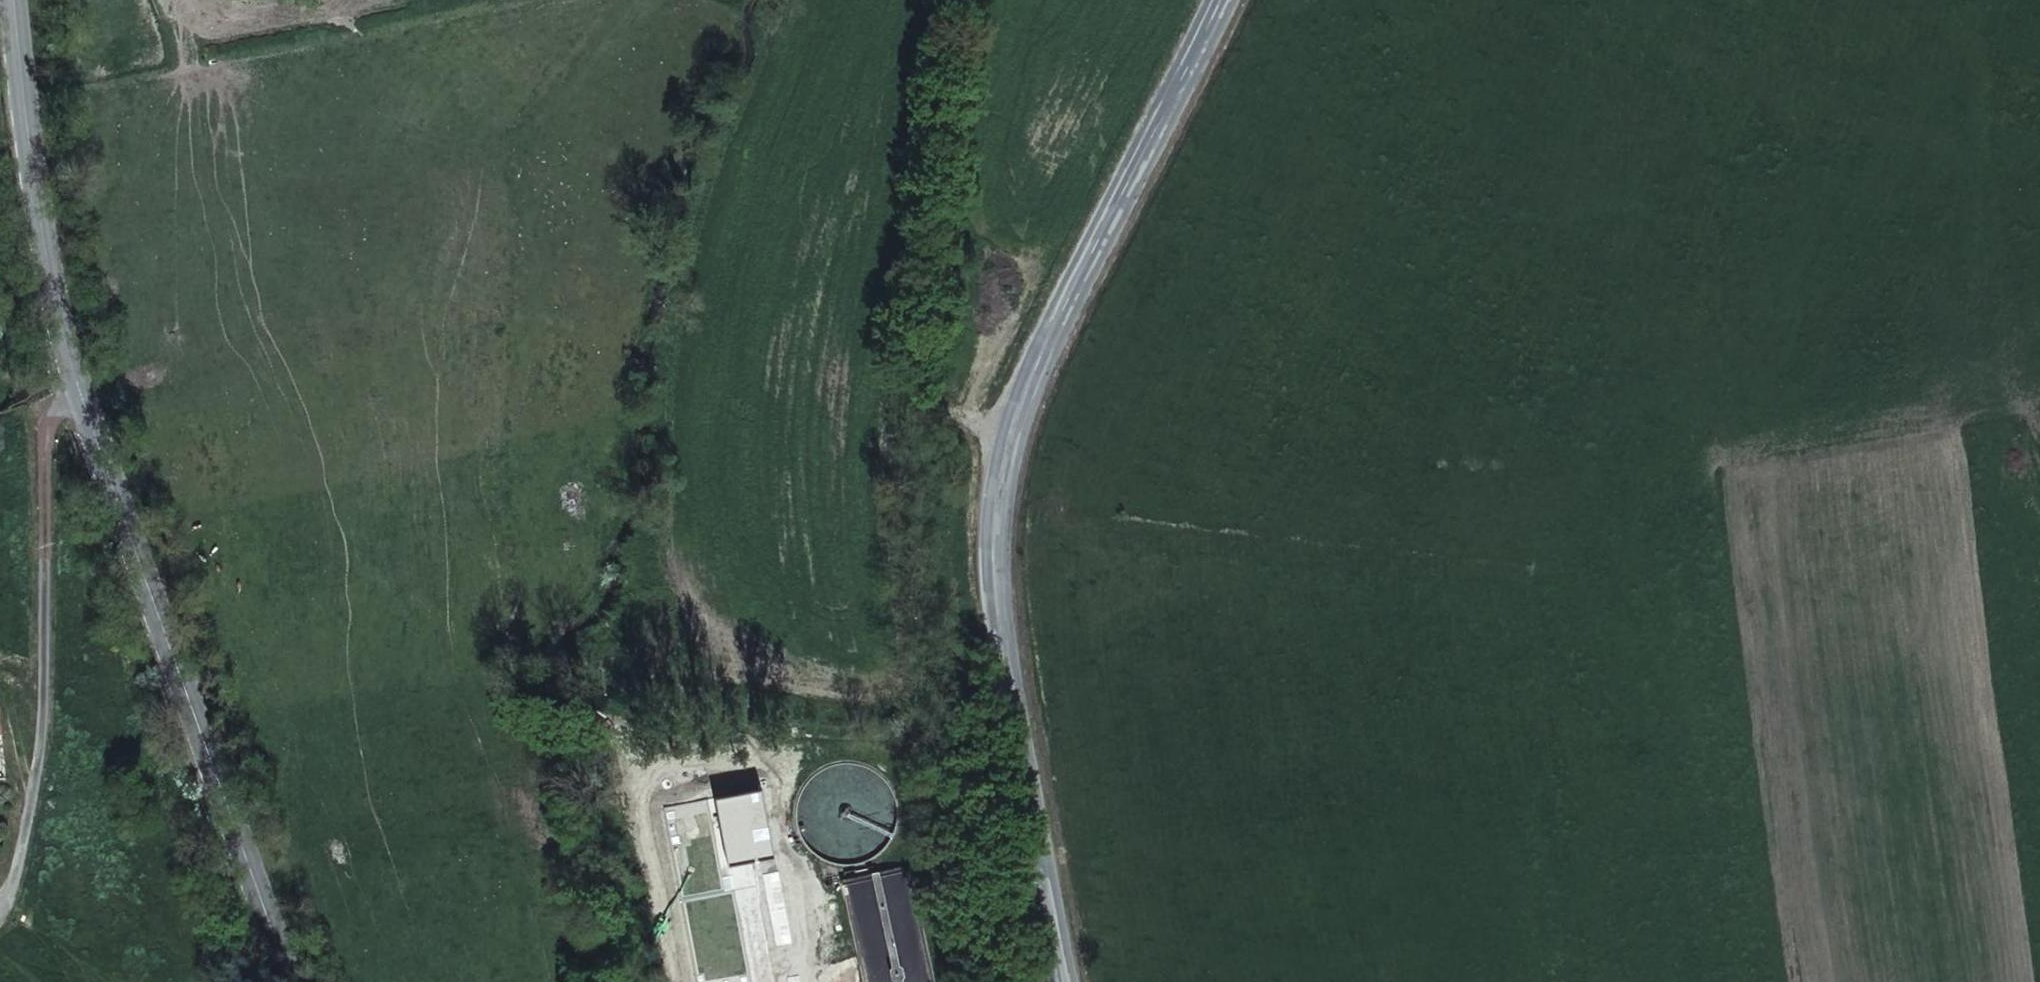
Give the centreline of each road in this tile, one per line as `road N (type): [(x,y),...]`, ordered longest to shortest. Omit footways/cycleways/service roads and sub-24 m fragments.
road 1 (tertiary): [(1220,0),(1068,295),(1003,471),(993,574),(1006,676),(1065,981)]
road 2 (tertiary): [(289,981),(67,371),(16,0)]
road 3 (track): [(67,371),(46,436),(47,747),(22,889),(0,914)]

